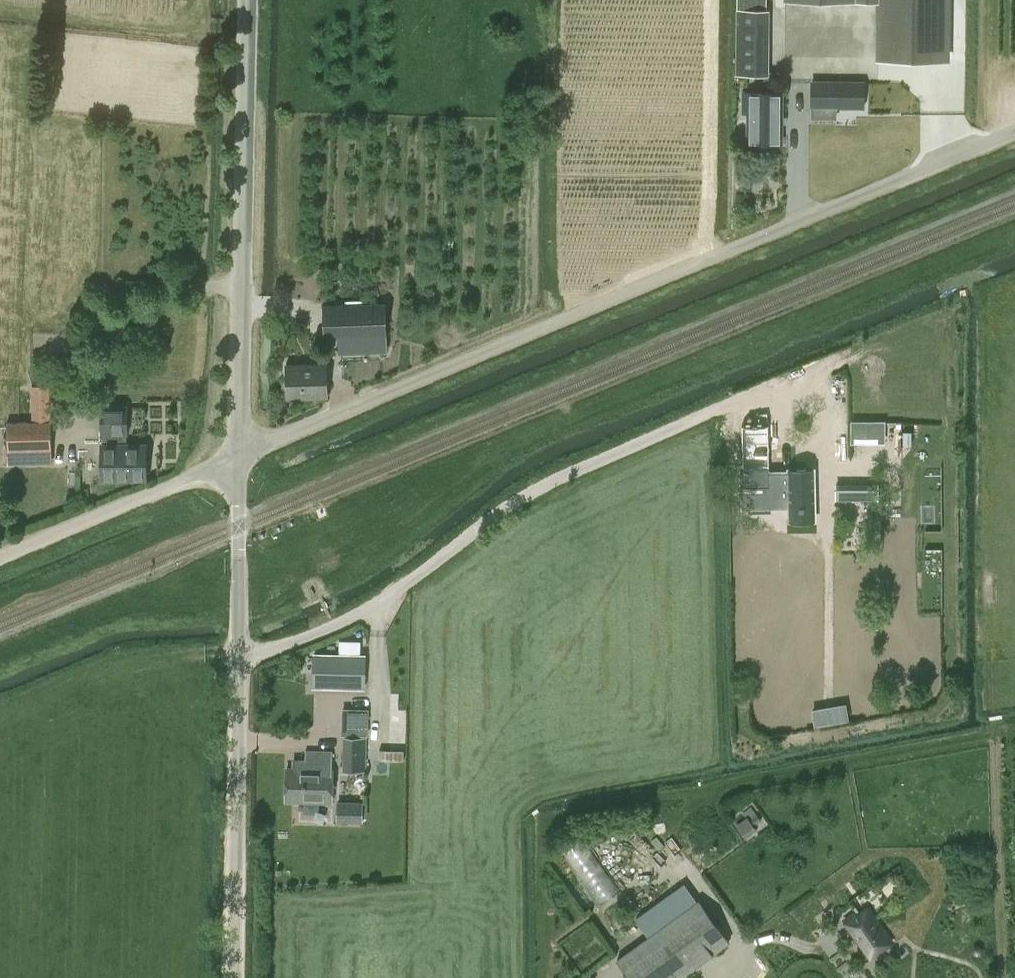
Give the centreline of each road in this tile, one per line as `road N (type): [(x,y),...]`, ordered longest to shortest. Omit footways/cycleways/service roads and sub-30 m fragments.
road 1 (unclassified): [(239,457),(1014,128)]
road 2 (unclassified): [(235,977),(239,457)]
road 3 (unclassified): [(239,457),(241,0)]
road 4 (unclassified): [(239,457),(0,557)]

